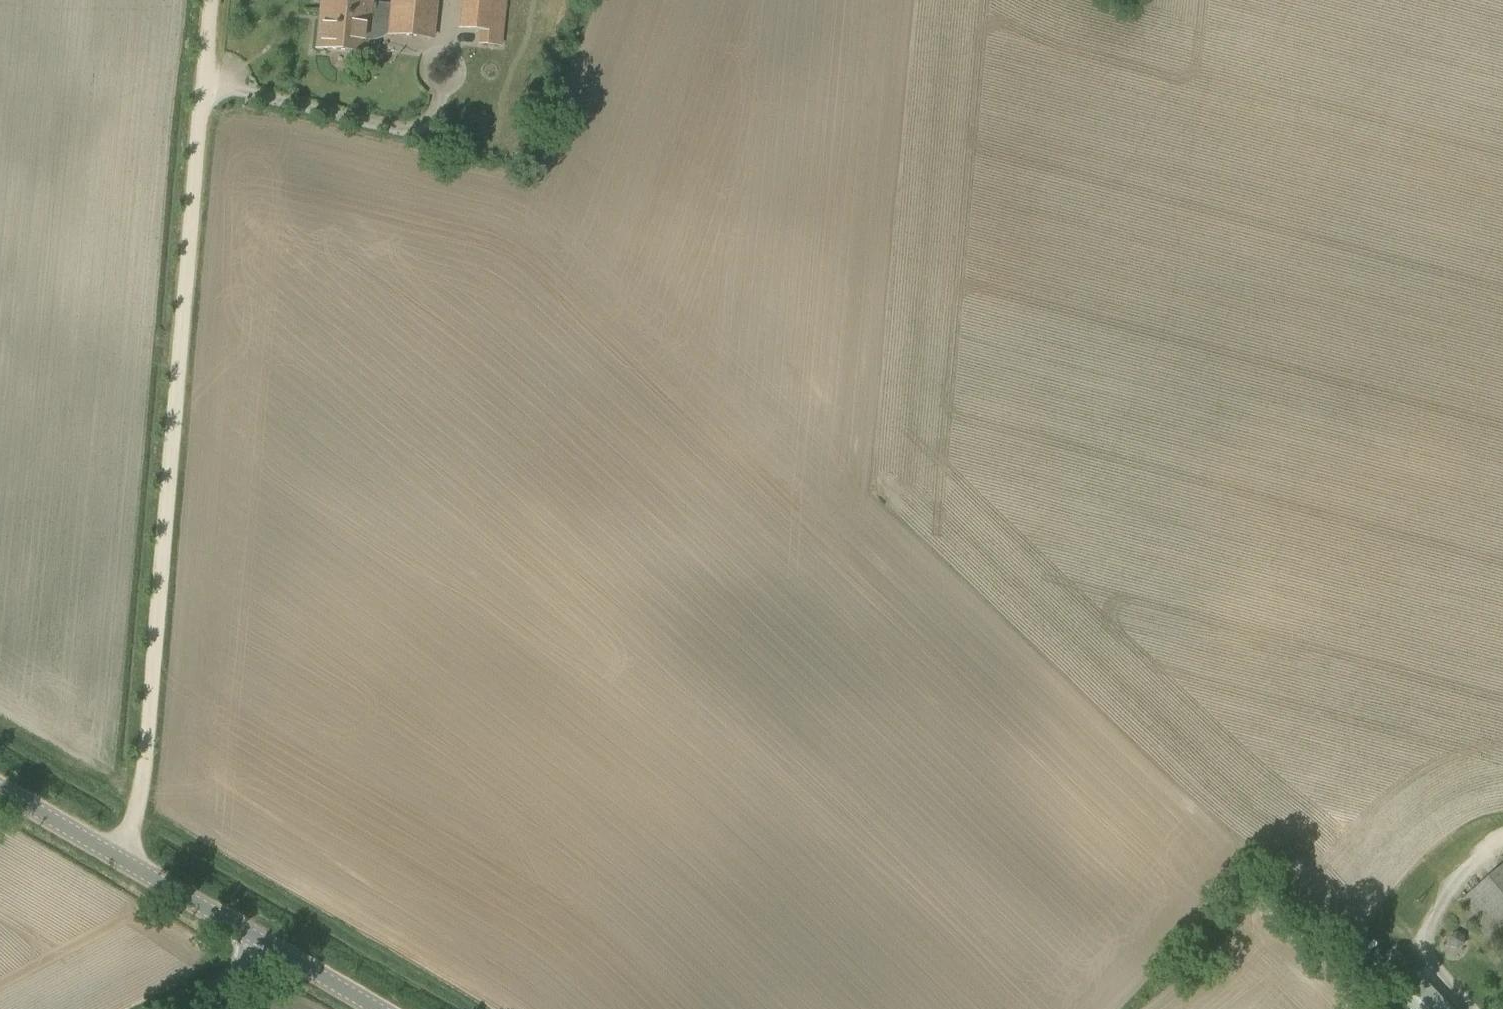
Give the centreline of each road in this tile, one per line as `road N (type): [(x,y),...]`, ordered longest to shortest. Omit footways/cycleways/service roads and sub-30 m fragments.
road 1 (track): [(114,856),(130,829),(144,768),(203,82)]
road 2 (tertiary): [(281,953),(0,791)]
road 3 (unclassified): [(171,1008),(281,953)]

